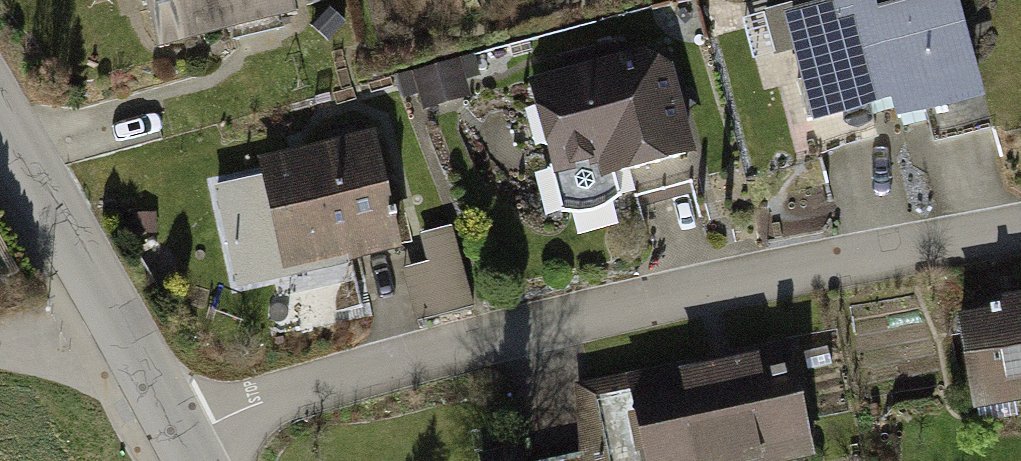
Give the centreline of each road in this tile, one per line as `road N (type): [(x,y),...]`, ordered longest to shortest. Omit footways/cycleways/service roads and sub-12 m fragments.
road 1 (residential): [(1020,231),(579,318),(306,389),(181,438)]
road 2 (tertiary): [(0,121),(116,315)]
road 3 (tertiary): [(116,315),(181,438)]
road 4 (residential): [(0,344),(116,315)]

